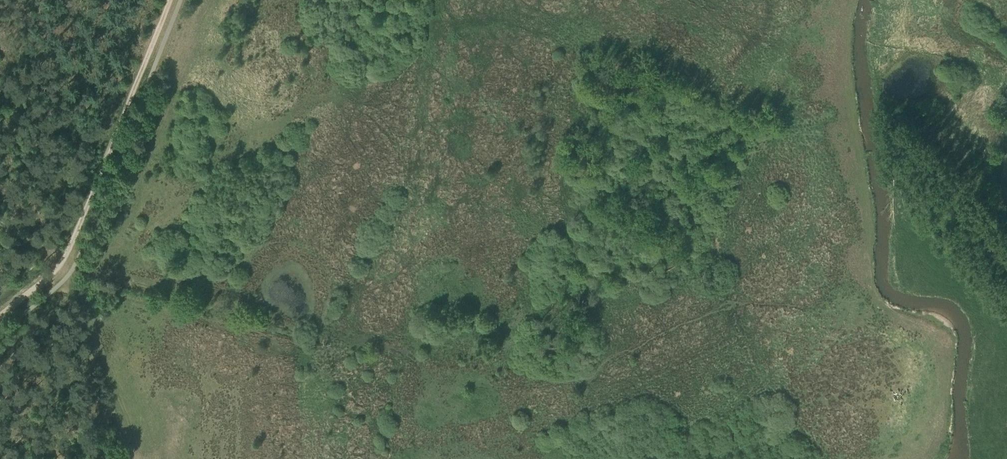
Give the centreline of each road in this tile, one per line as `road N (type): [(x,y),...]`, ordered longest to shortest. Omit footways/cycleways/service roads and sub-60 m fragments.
road 1 (track): [(171,0),(62,267),(0,325)]

